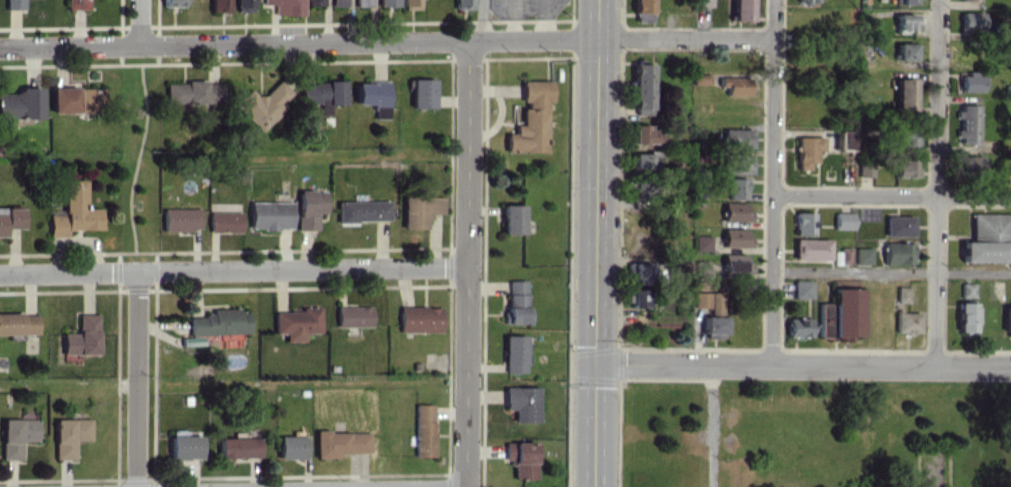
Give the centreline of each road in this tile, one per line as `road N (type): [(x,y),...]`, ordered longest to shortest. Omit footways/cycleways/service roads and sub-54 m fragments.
road 1 (residential): [(599,38),(0,48)]
road 2 (tertiary): [(599,0),(595,486)]
road 3 (residential): [(0,273),(466,266)]
road 4 (residential): [(468,41),(465,486)]
road 5 (residential): [(596,364),(1010,366)]
road 6 (residential): [(938,0),(935,366)]
road 7 (residential): [(772,272),(774,0)]
road 8 (residential): [(772,195),(1010,197)]
road 9 (residential): [(137,271),(136,486)]
road 10 (residential): [(599,38),(774,39)]

